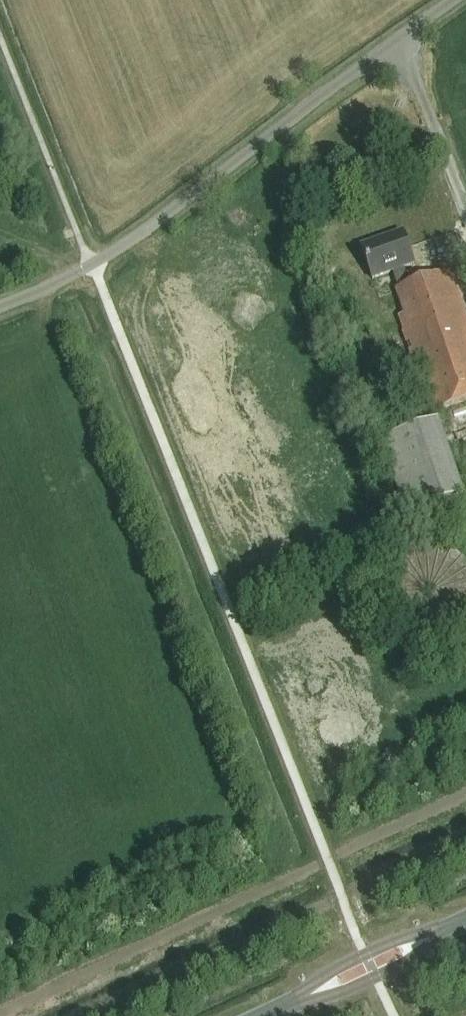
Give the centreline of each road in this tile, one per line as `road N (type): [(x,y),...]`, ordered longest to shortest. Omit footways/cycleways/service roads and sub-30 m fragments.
road 1 (unclassified): [(0,306),(152,229),(457,0)]
road 2 (tertiary): [(465,921),(265,1015)]

